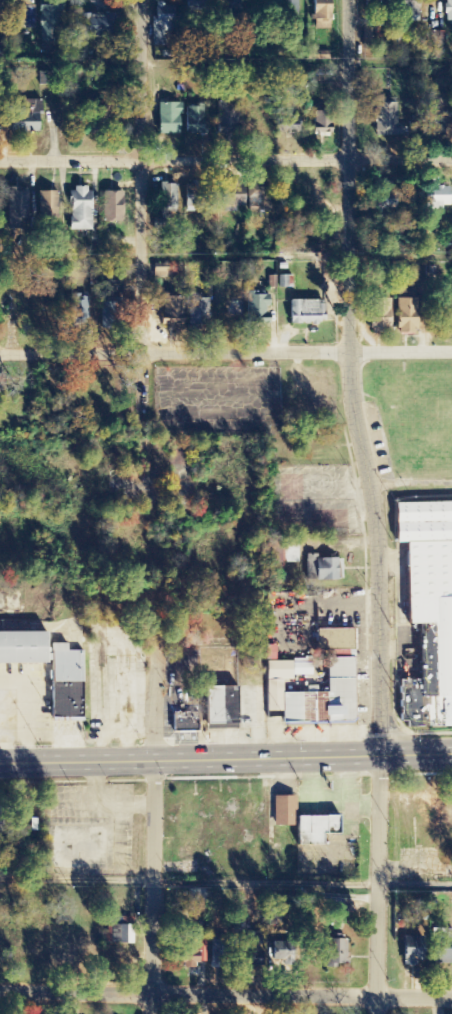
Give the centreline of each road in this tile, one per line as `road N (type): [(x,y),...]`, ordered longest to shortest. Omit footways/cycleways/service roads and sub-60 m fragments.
road 1 (residential): [(381,756),(376,521),(349,354),(347,0)]
road 2 (primary): [(451,752),(0,763)]
road 3 (residential): [(451,999),(0,990)]
road 4 (residential): [(451,160),(0,162)]
road 5 (residential): [(451,354),(0,354)]
road 6 (residential): [(143,425),(140,0)]
road 7 (residential): [(377,1013),(381,756)]
road 8 (residential): [(152,1013),(155,760)]
road 9 (residential): [(155,760),(154,631)]

